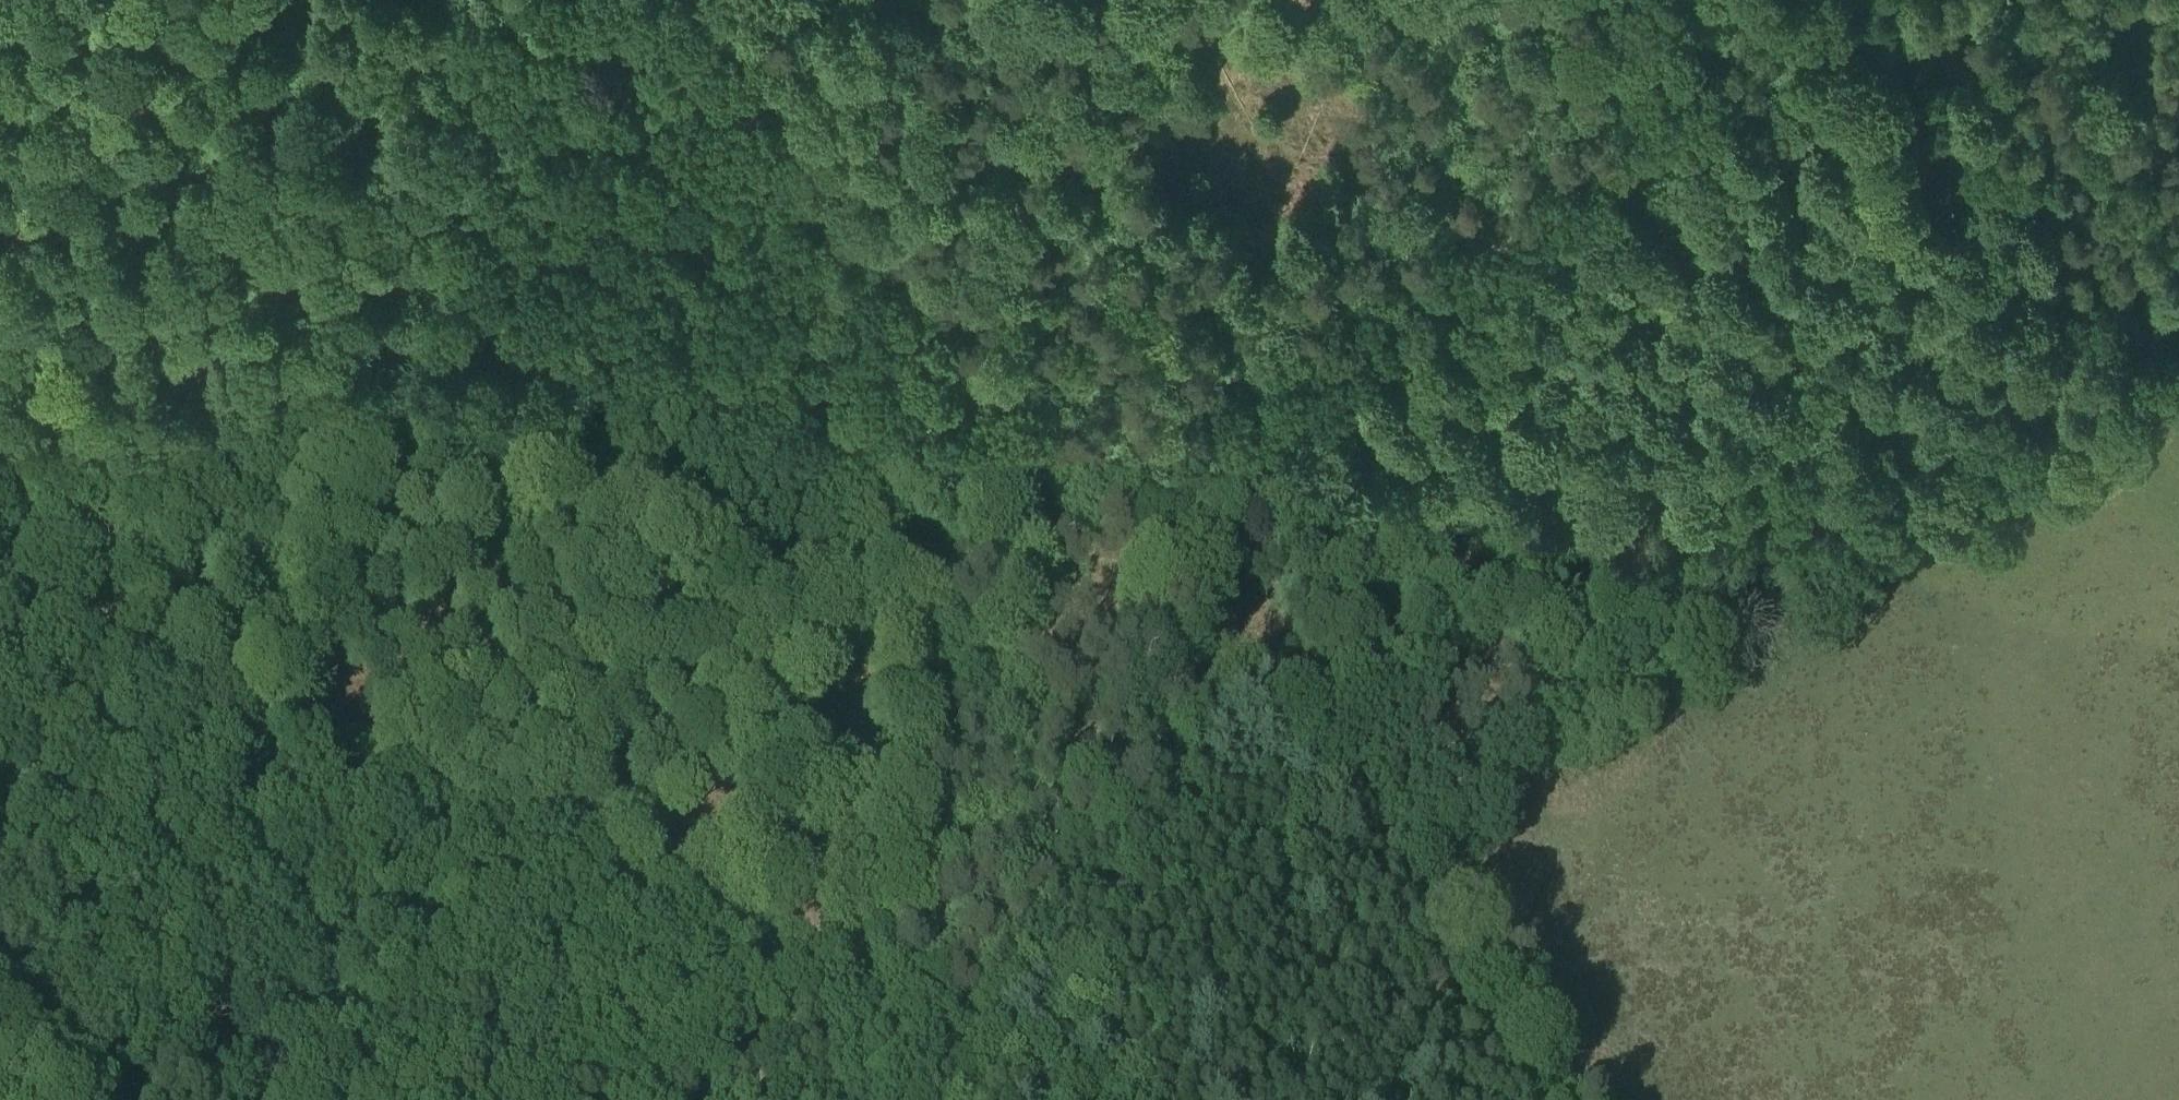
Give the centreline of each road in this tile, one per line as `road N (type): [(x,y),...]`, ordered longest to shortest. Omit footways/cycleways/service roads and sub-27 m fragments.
road 1 (track): [(1220,0),(1109,112),(1006,280),(904,613),(828,765),(819,936),(800,999),(740,1099)]
road 2 (track): [(2168,373),(1864,0)]

